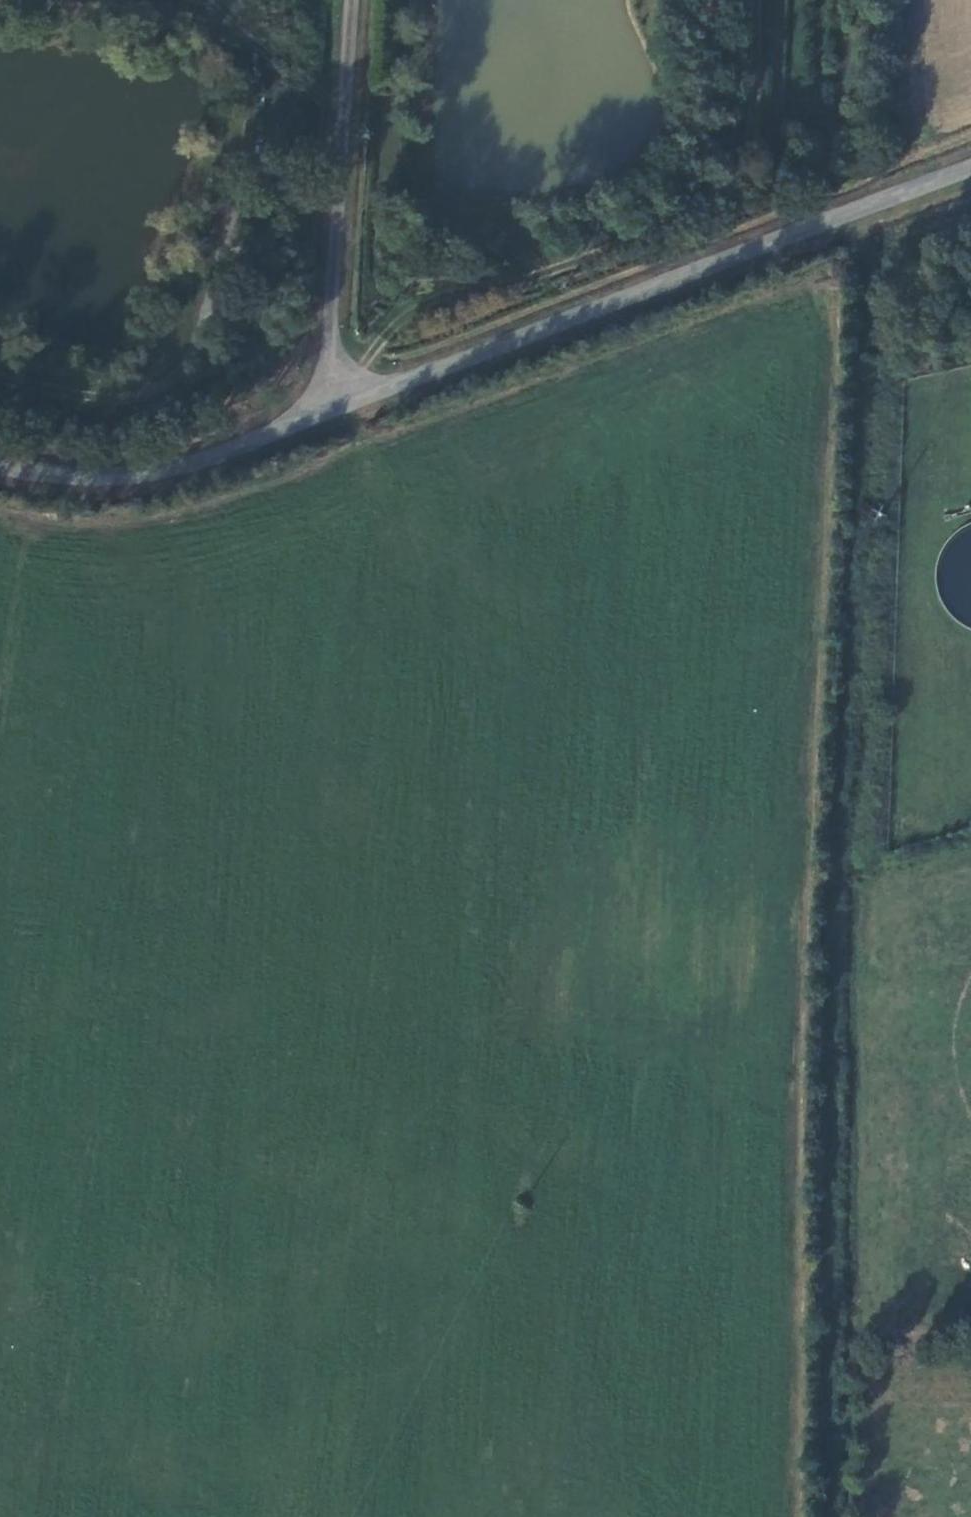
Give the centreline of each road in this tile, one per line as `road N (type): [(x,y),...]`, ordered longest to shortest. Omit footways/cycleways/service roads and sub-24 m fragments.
road 1 (unclassified): [(970,171),(330,402)]
road 2 (unclassified): [(330,402),(353,0)]
road 3 (unclassified): [(330,402),(204,463),(118,479),(0,464)]

